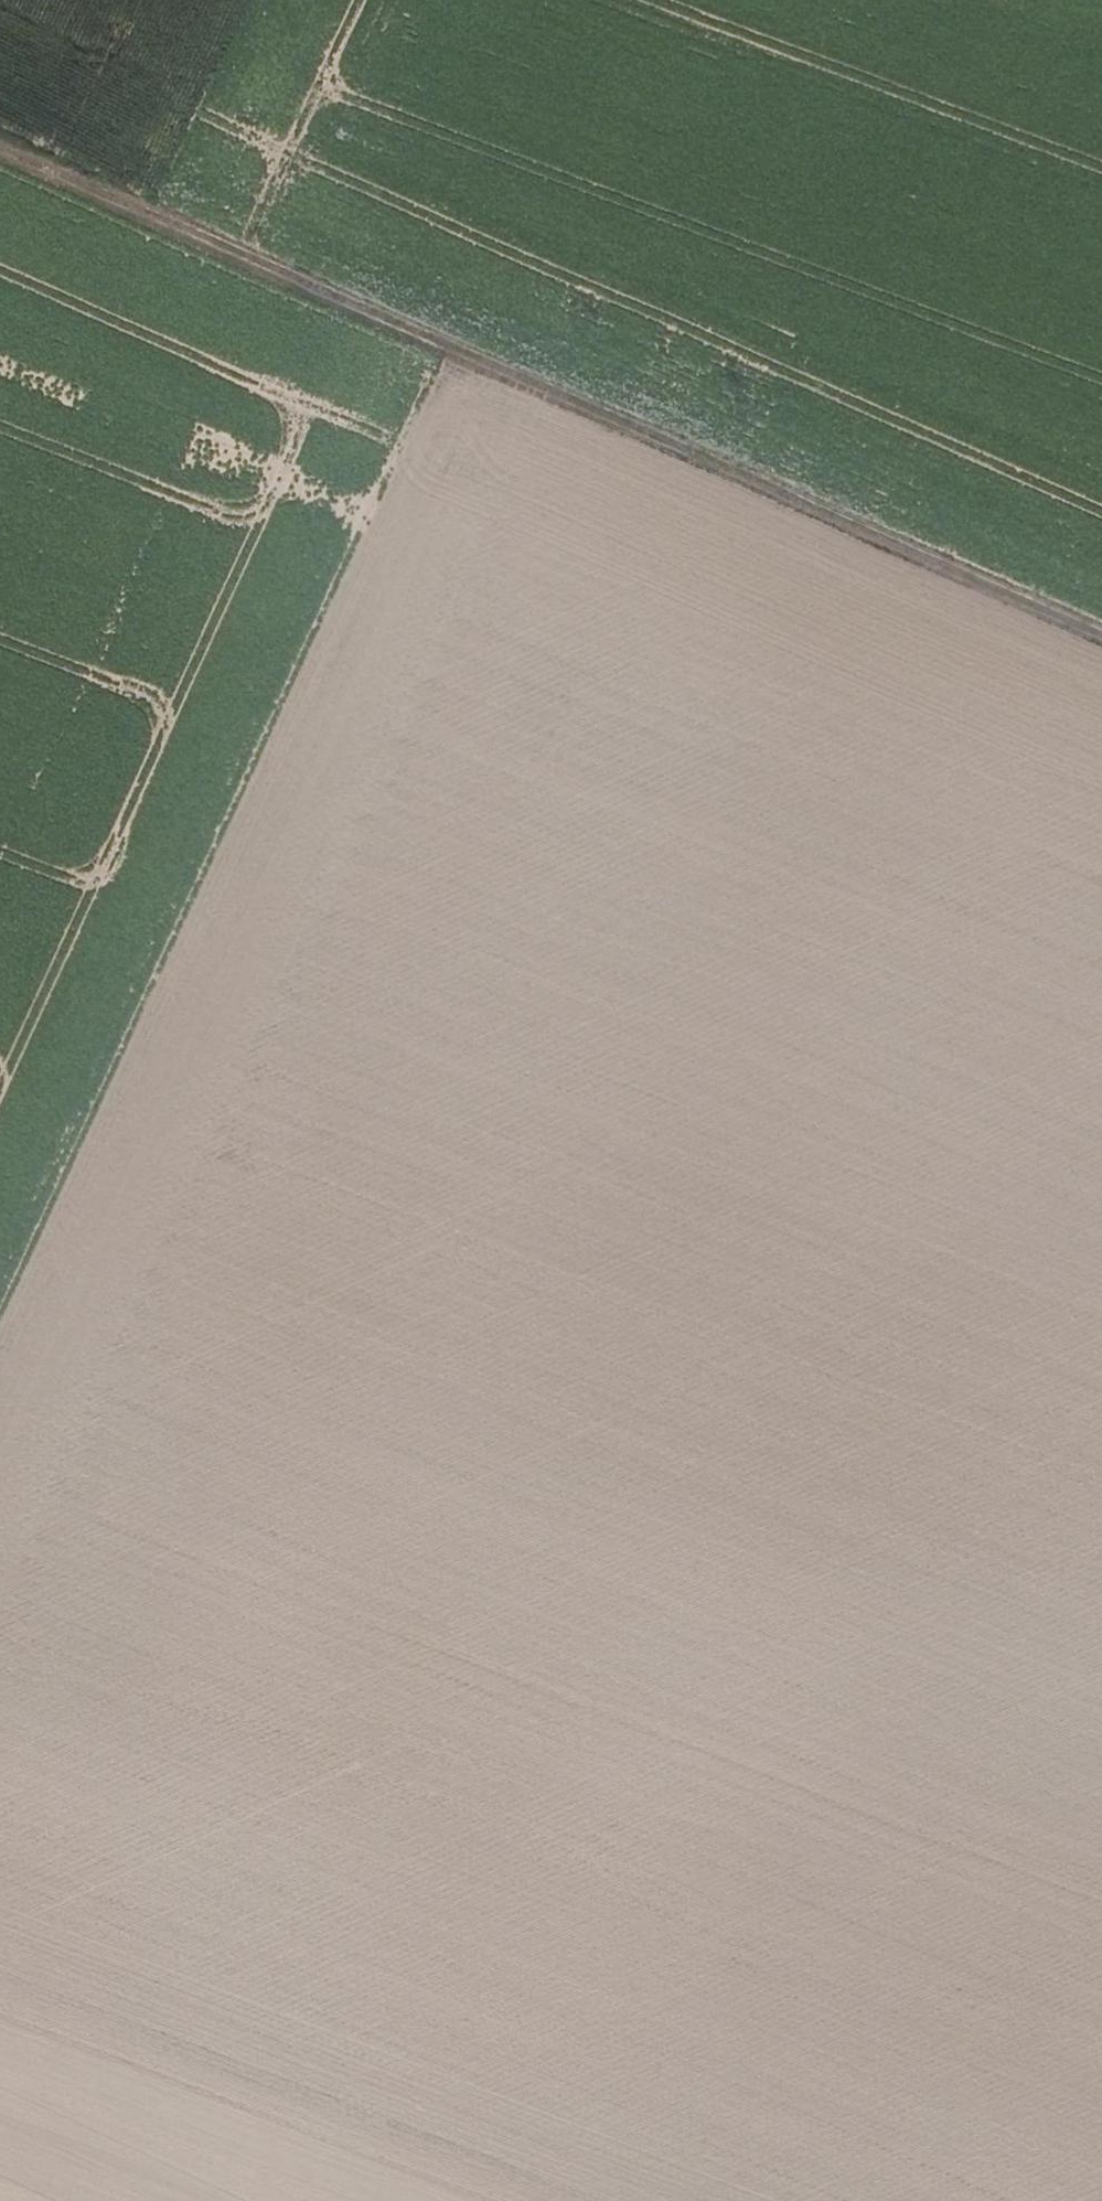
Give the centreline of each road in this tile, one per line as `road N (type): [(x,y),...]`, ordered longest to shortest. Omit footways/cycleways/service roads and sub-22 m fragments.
road 1 (track): [(0,150),(1101,632)]

